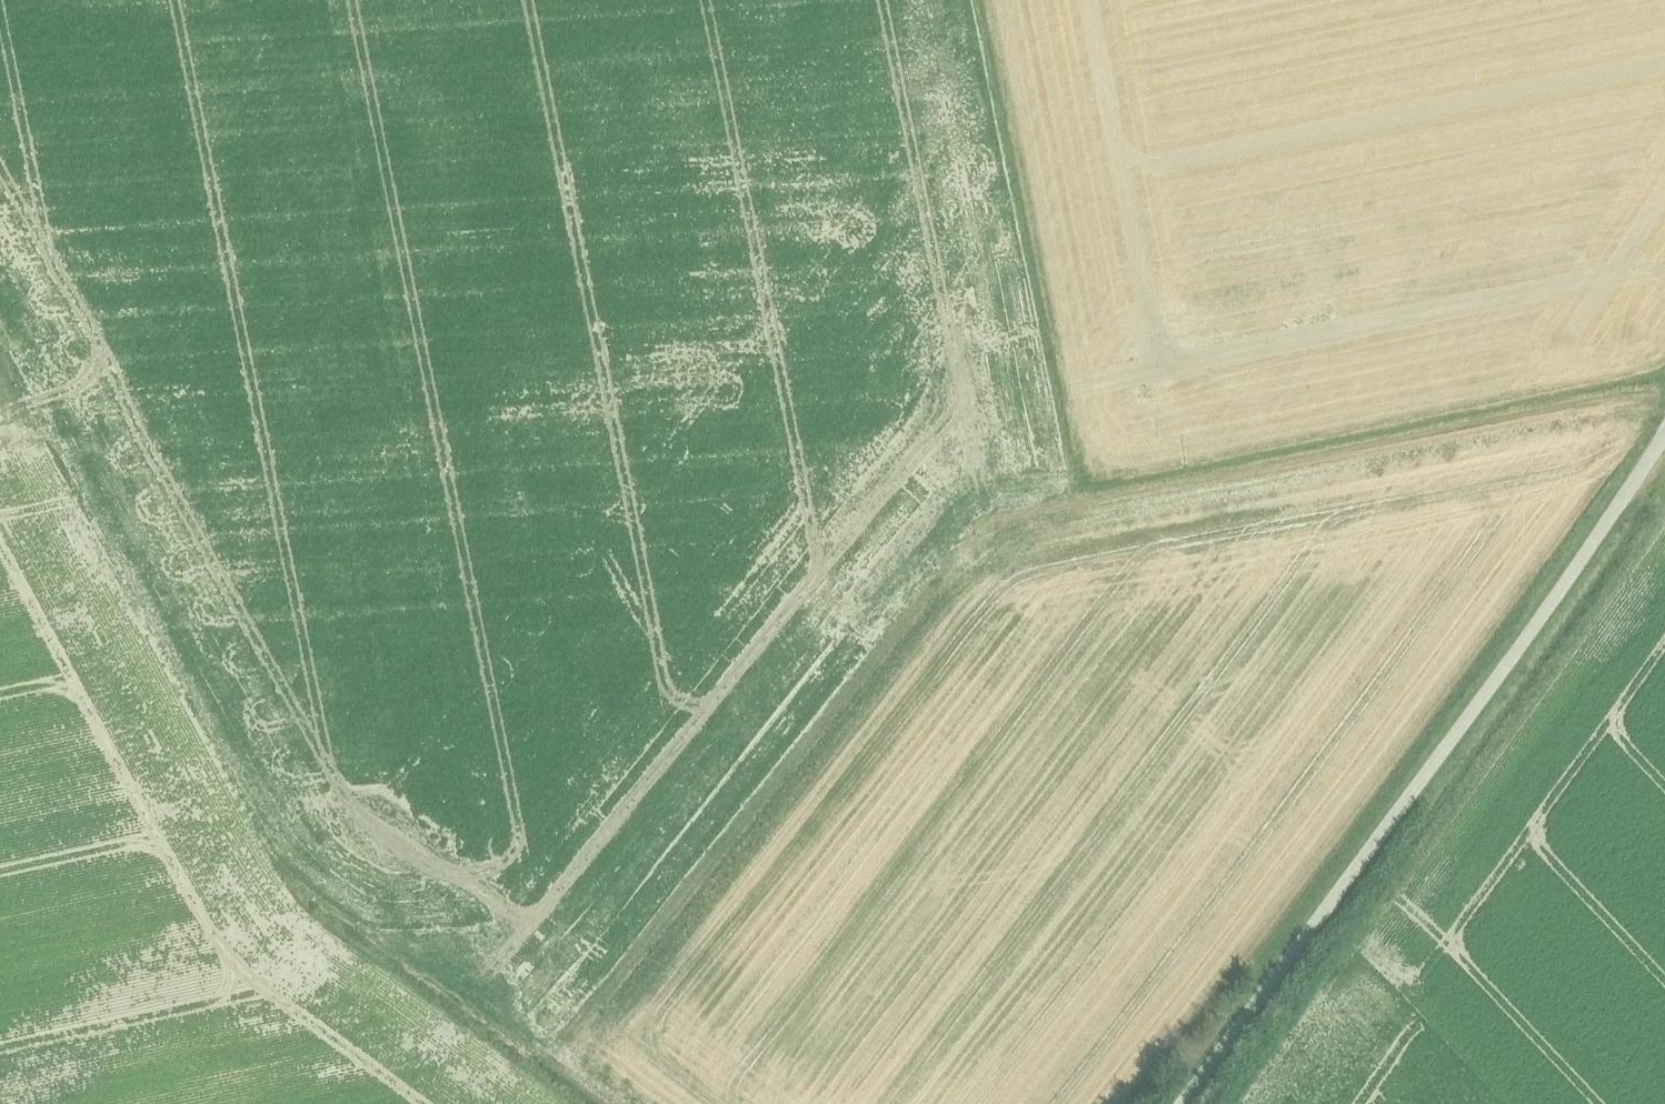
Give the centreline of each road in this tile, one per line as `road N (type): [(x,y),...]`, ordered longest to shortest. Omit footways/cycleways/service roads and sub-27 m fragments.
road 1 (unclassified): [(1180,1103),(1536,626),(1664,433)]

